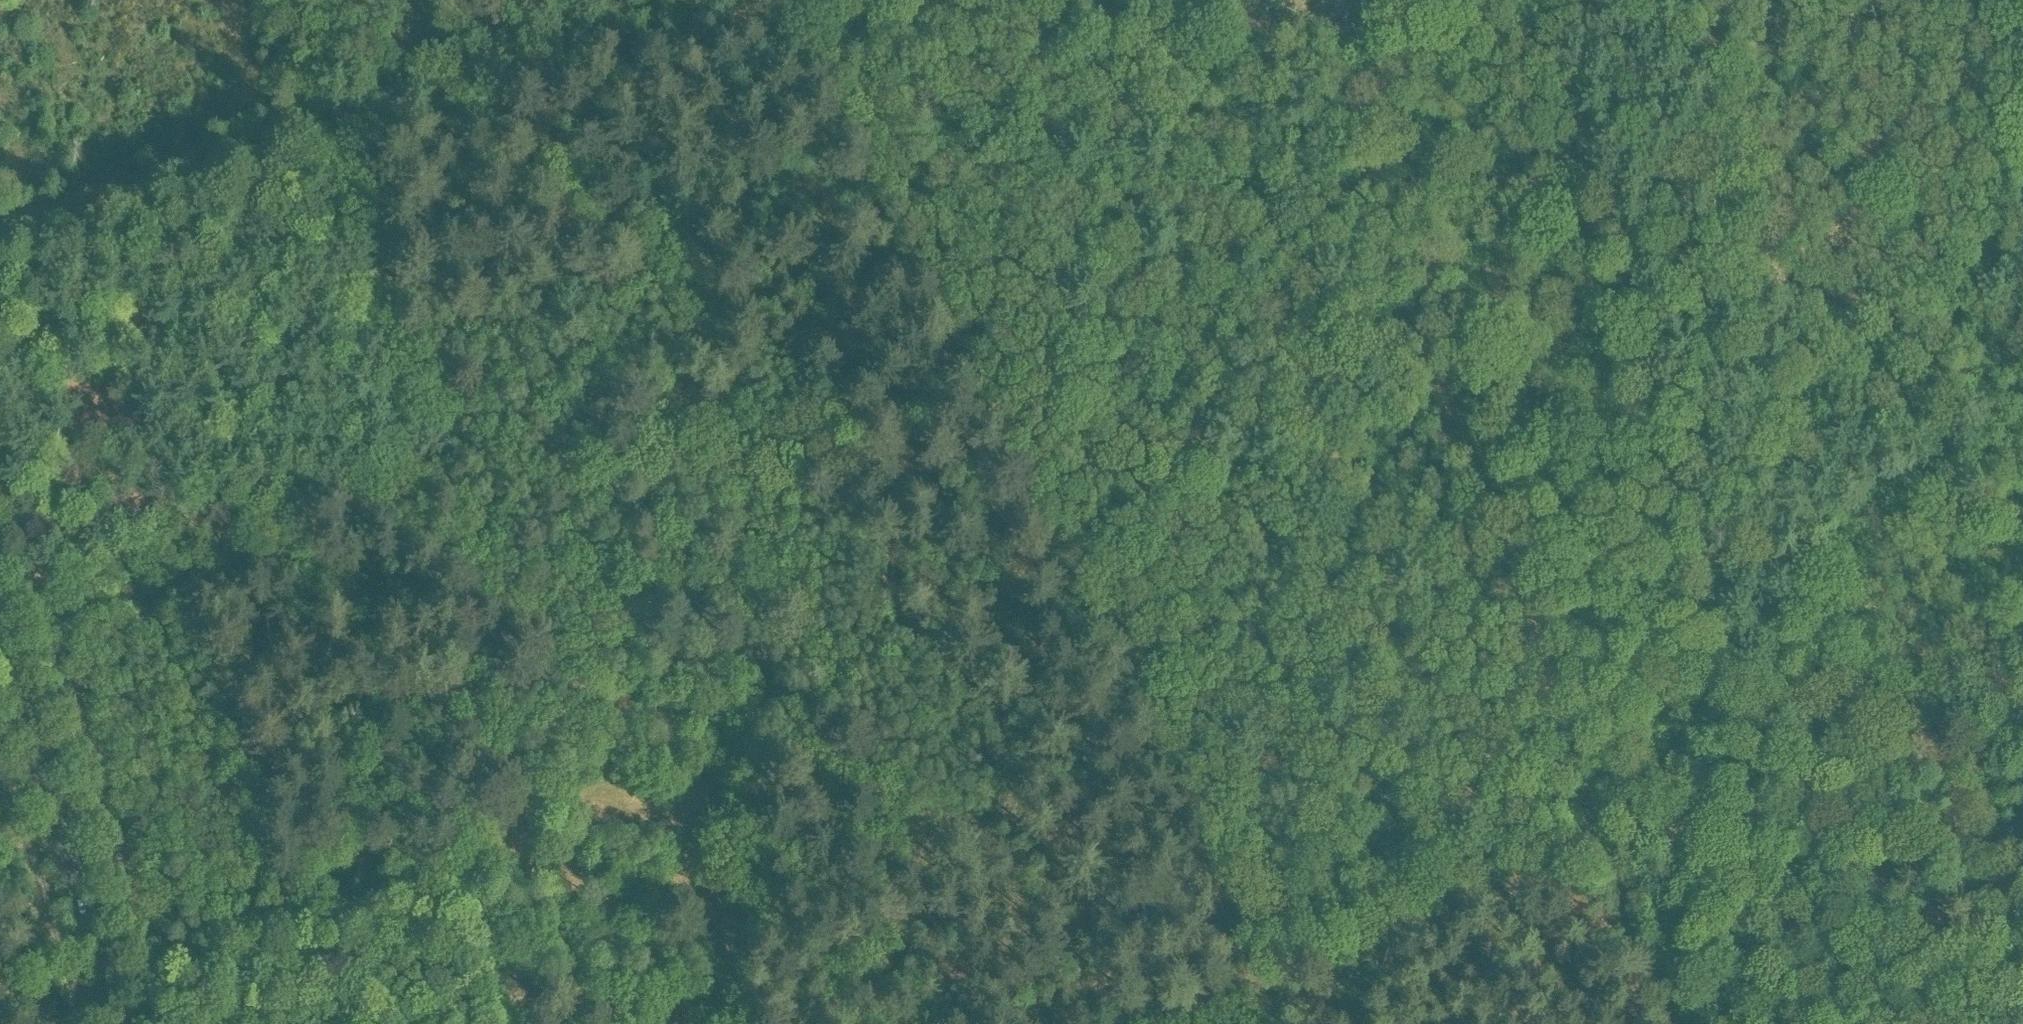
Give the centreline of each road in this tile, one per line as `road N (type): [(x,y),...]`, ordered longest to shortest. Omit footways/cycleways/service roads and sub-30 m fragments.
road 1 (track): [(1366,20),(1554,669),(1593,836),(1669,1023)]
road 2 (track): [(1498,1023),(1593,859),(2022,697)]
road 3 (track): [(0,230),(557,47)]
road 4 (track): [(1593,859),(1161,1023)]
road 5 (unclassified): [(121,1023),(0,649)]
road 6 (track): [(557,47),(693,0)]
road 7 (track): [(1280,30),(1347,29),(1396,0)]

